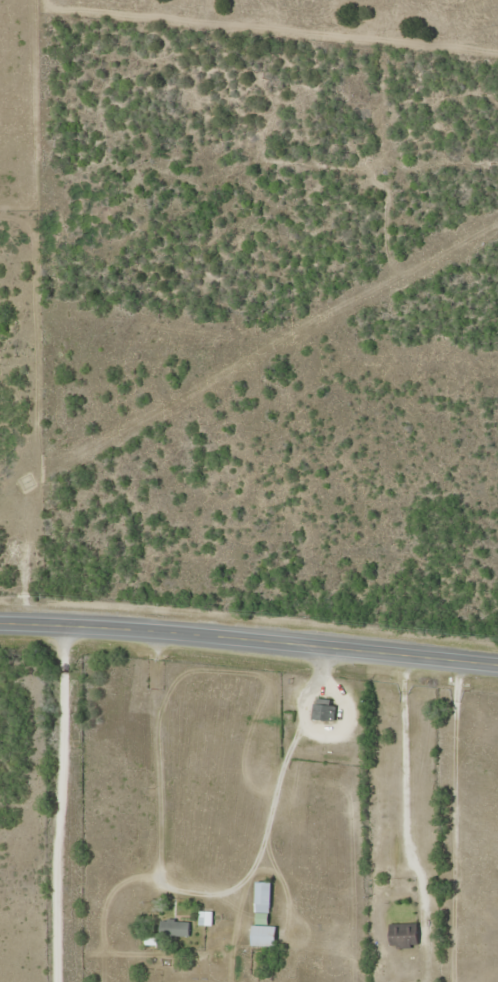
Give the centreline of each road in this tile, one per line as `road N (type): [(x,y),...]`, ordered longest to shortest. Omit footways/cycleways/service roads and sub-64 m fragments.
road 1 (secondary): [(497,668),(0,632)]
road 2 (residential): [(54,981),(40,897),(35,633)]

